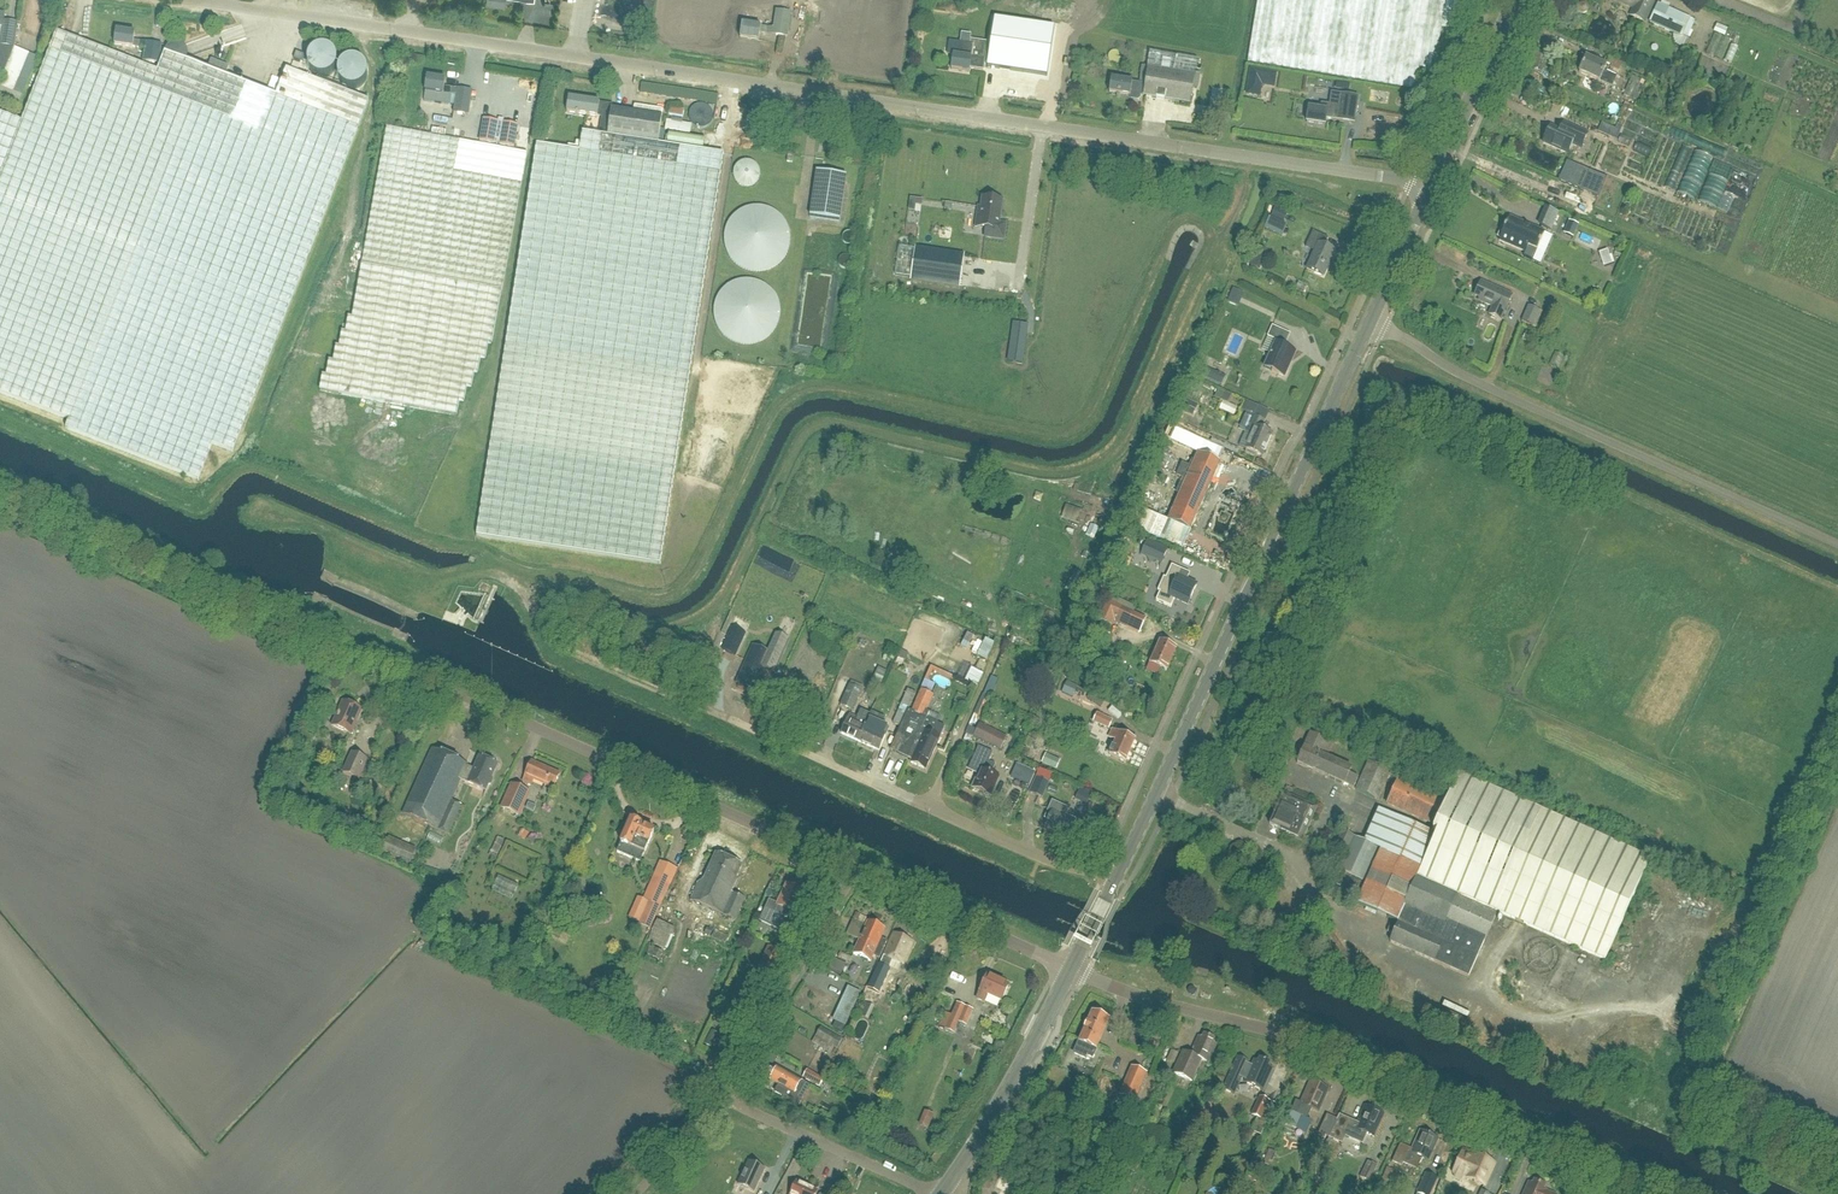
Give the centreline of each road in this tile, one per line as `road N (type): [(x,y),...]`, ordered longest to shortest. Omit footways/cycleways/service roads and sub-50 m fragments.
road 1 (track): [(731,720),(558,643),(539,623),(559,577),(651,597),(682,589),(696,575),(756,442),(783,400),(801,391),(832,387),(1036,436),(1072,433),(1089,419),(1170,227),(1197,221),(1222,241),(1245,197),(1250,157)]
road 2 (residential): [(1429,193),(1350,171),(203,0)]
road 3 (unclassified): [(855,870),(0,488)]
road 4 (tertiary): [(1665,1193),(1332,1048),(1142,998),(1070,969)]
road 5 (tertiary): [(1116,879),(1368,325)]
road 6 (unclassified): [(1837,545),(1503,396),(1368,325)]
road 7 (unclassified): [(1116,879),(1045,859),(731,720)]
road 8 (unclassified): [(720,1098),(855,870)]
road 9 (tertiary): [(942,1193),(1070,969)]
road 10 (unclassified): [(855,870),(1070,969)]
road 11 (unclassified): [(932,1193),(720,1098)]
road 12 (tertiary): [(1429,193),(1515,0)]
road 13 (track): [(388,568),(444,582),(501,577),(539,623)]
road 14 (tertiary): [(1368,325),(1429,193)]
road 15 (unclassified): [(635,1193),(720,1098)]

